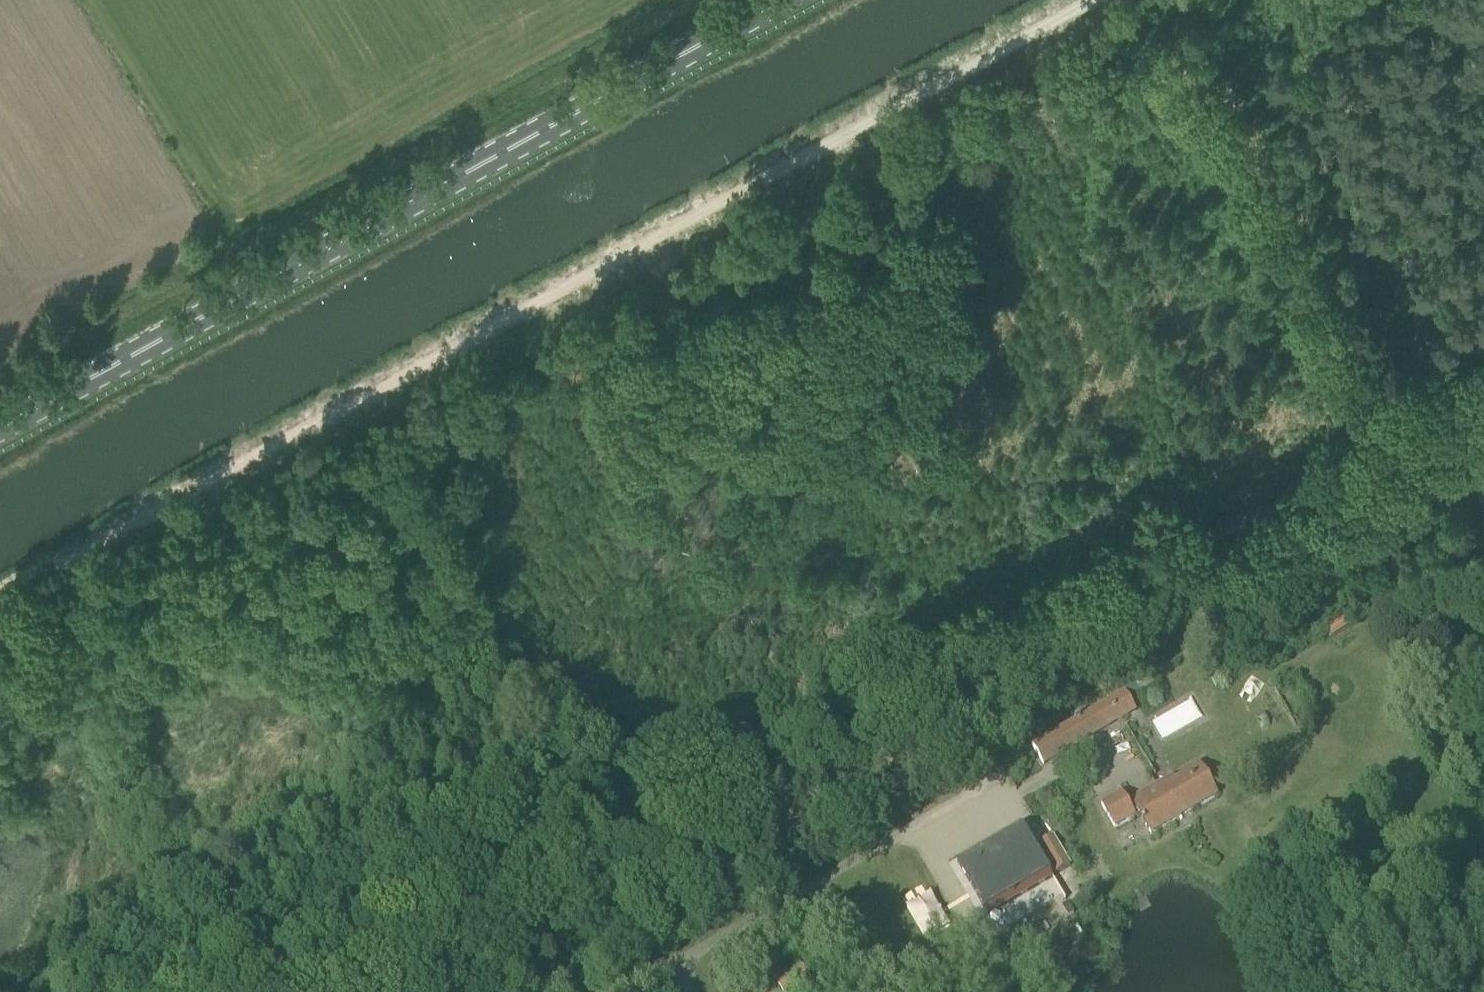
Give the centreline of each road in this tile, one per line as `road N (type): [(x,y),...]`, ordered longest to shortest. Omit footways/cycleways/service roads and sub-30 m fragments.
road 1 (track): [(1093,0),(0,598)]
road 2 (primary): [(0,430),(787,0)]
road 3 (unclassified): [(335,991),(933,673)]
road 4 (unclassified): [(933,673),(1483,384)]
road 5 (unclassified): [(619,991),(981,784),(986,762),(933,673)]

